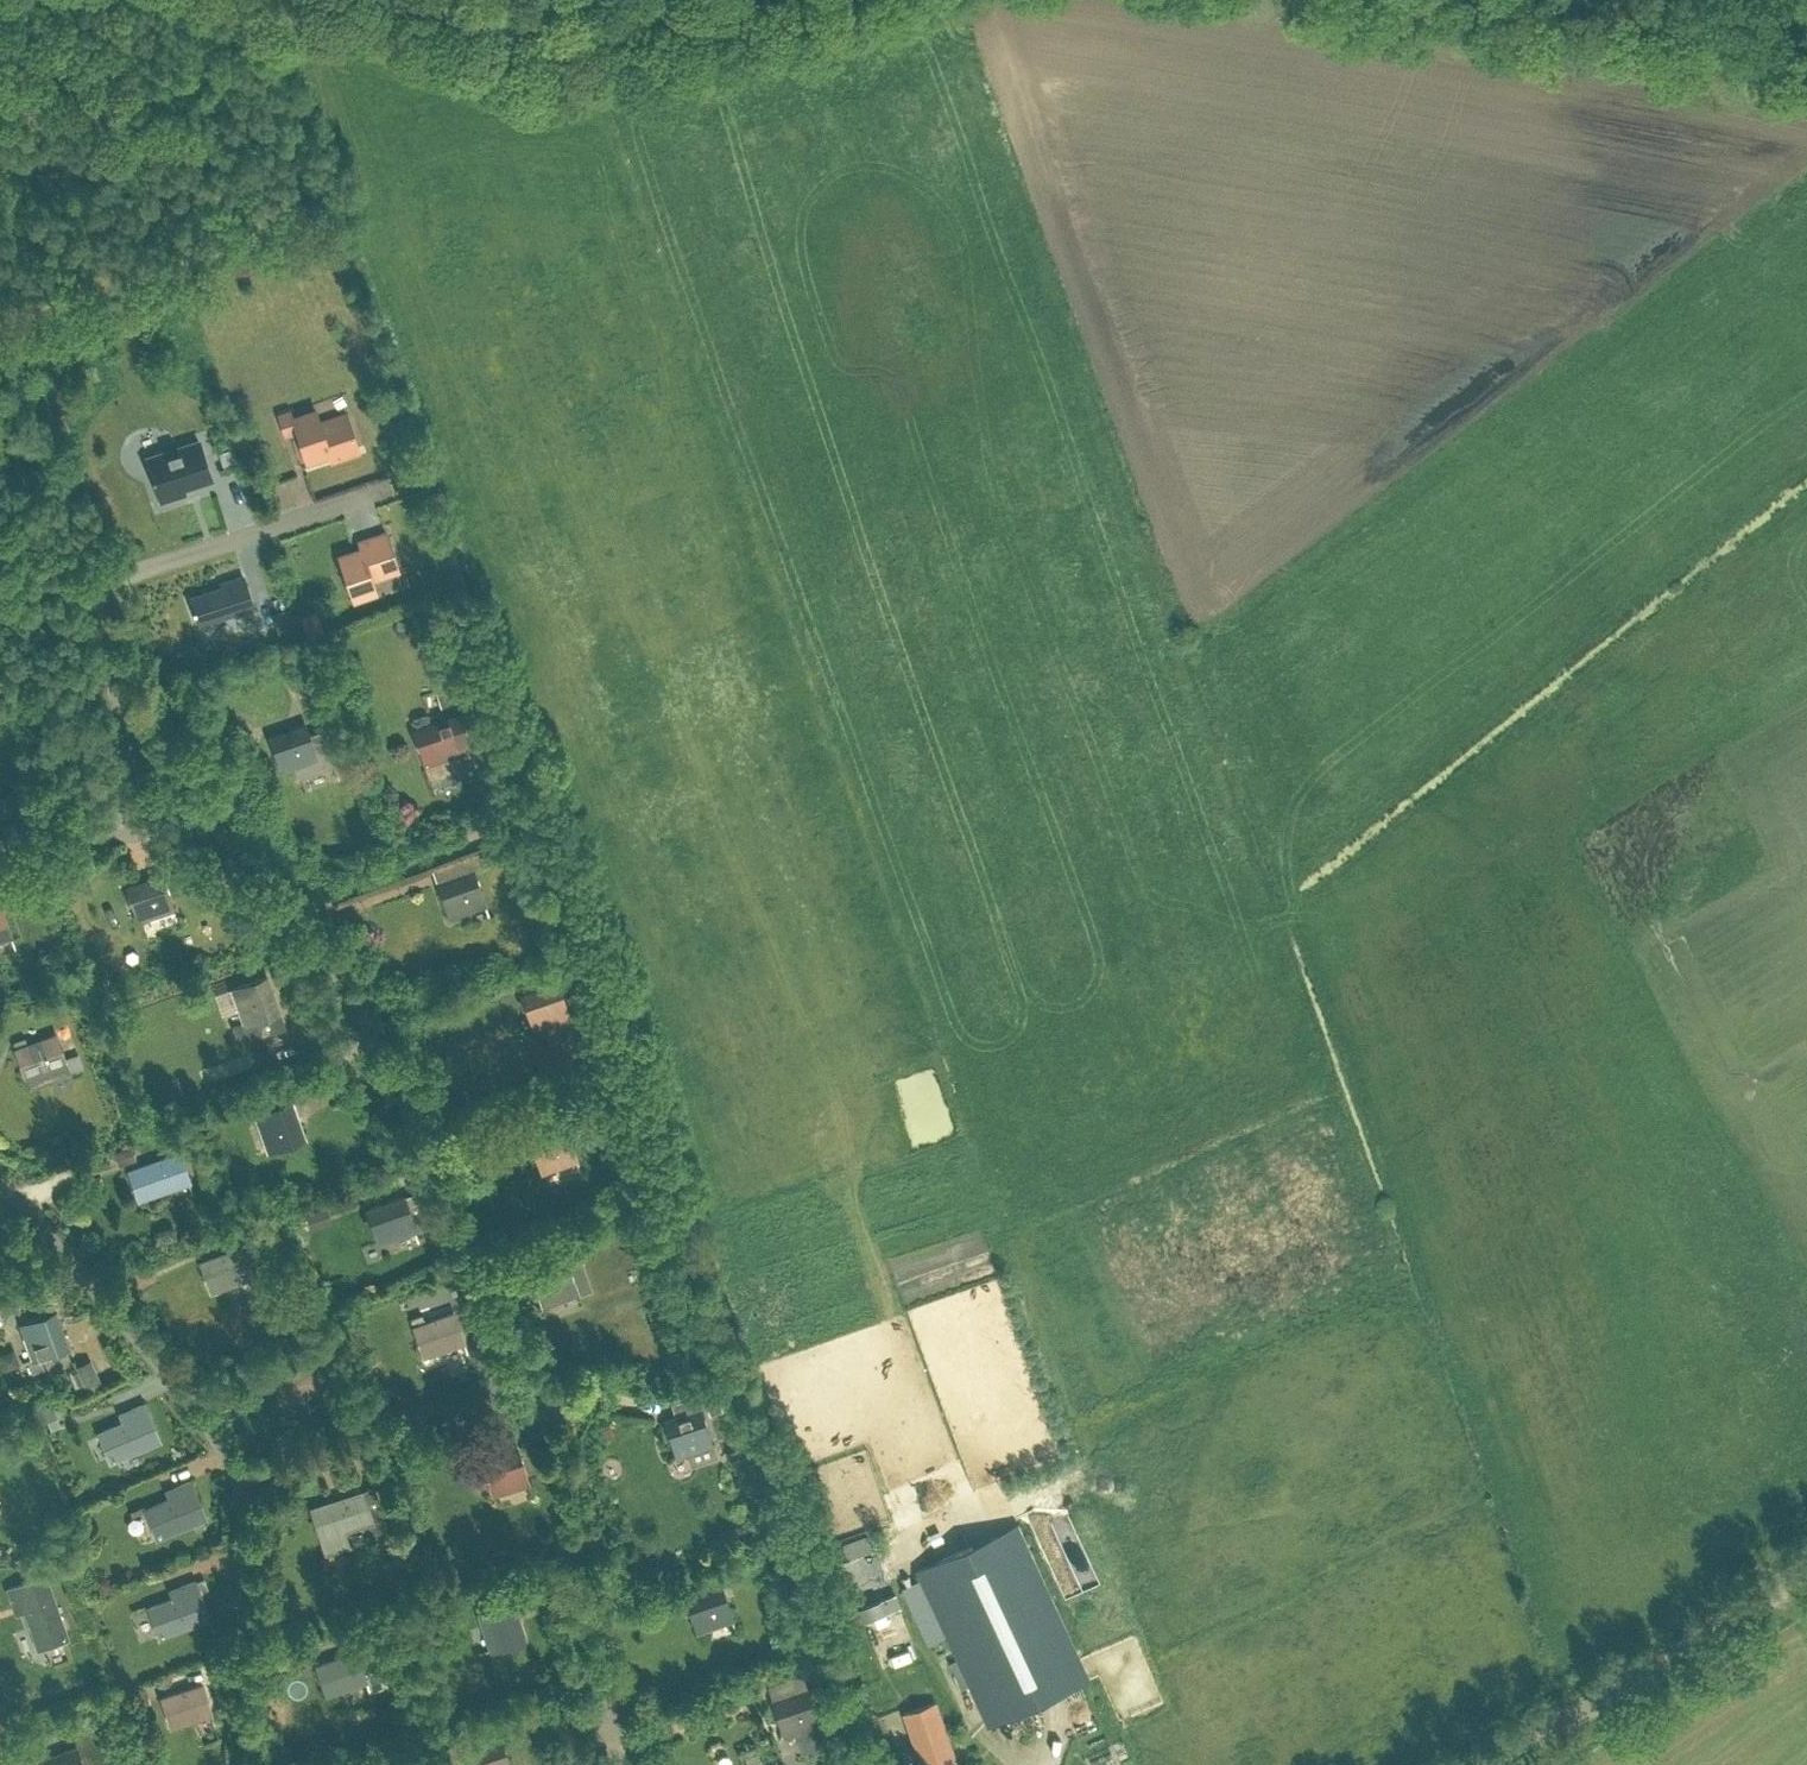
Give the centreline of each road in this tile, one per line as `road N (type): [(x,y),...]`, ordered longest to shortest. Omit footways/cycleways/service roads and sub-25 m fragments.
road 1 (residential): [(118,835),(119,707),(99,621),(104,583),(387,487)]
road 2 (residential): [(118,835),(195,843),(248,862),(289,895),(355,1025),(361,1063),(391,1131)]
road 3 (residential): [(234,1484),(359,1441),(544,1394),(621,1398)]
road 4 (unclassified): [(1492,1764),(1806,1565)]
road 5 (residential): [(0,1199),(32,1223),(184,1396),(234,1484)]
road 6 (track): [(705,0),(530,35),(407,0)]
road 7 (track): [(1806,56),(1510,0)]
road 8 (residential): [(234,1484),(248,1764)]

